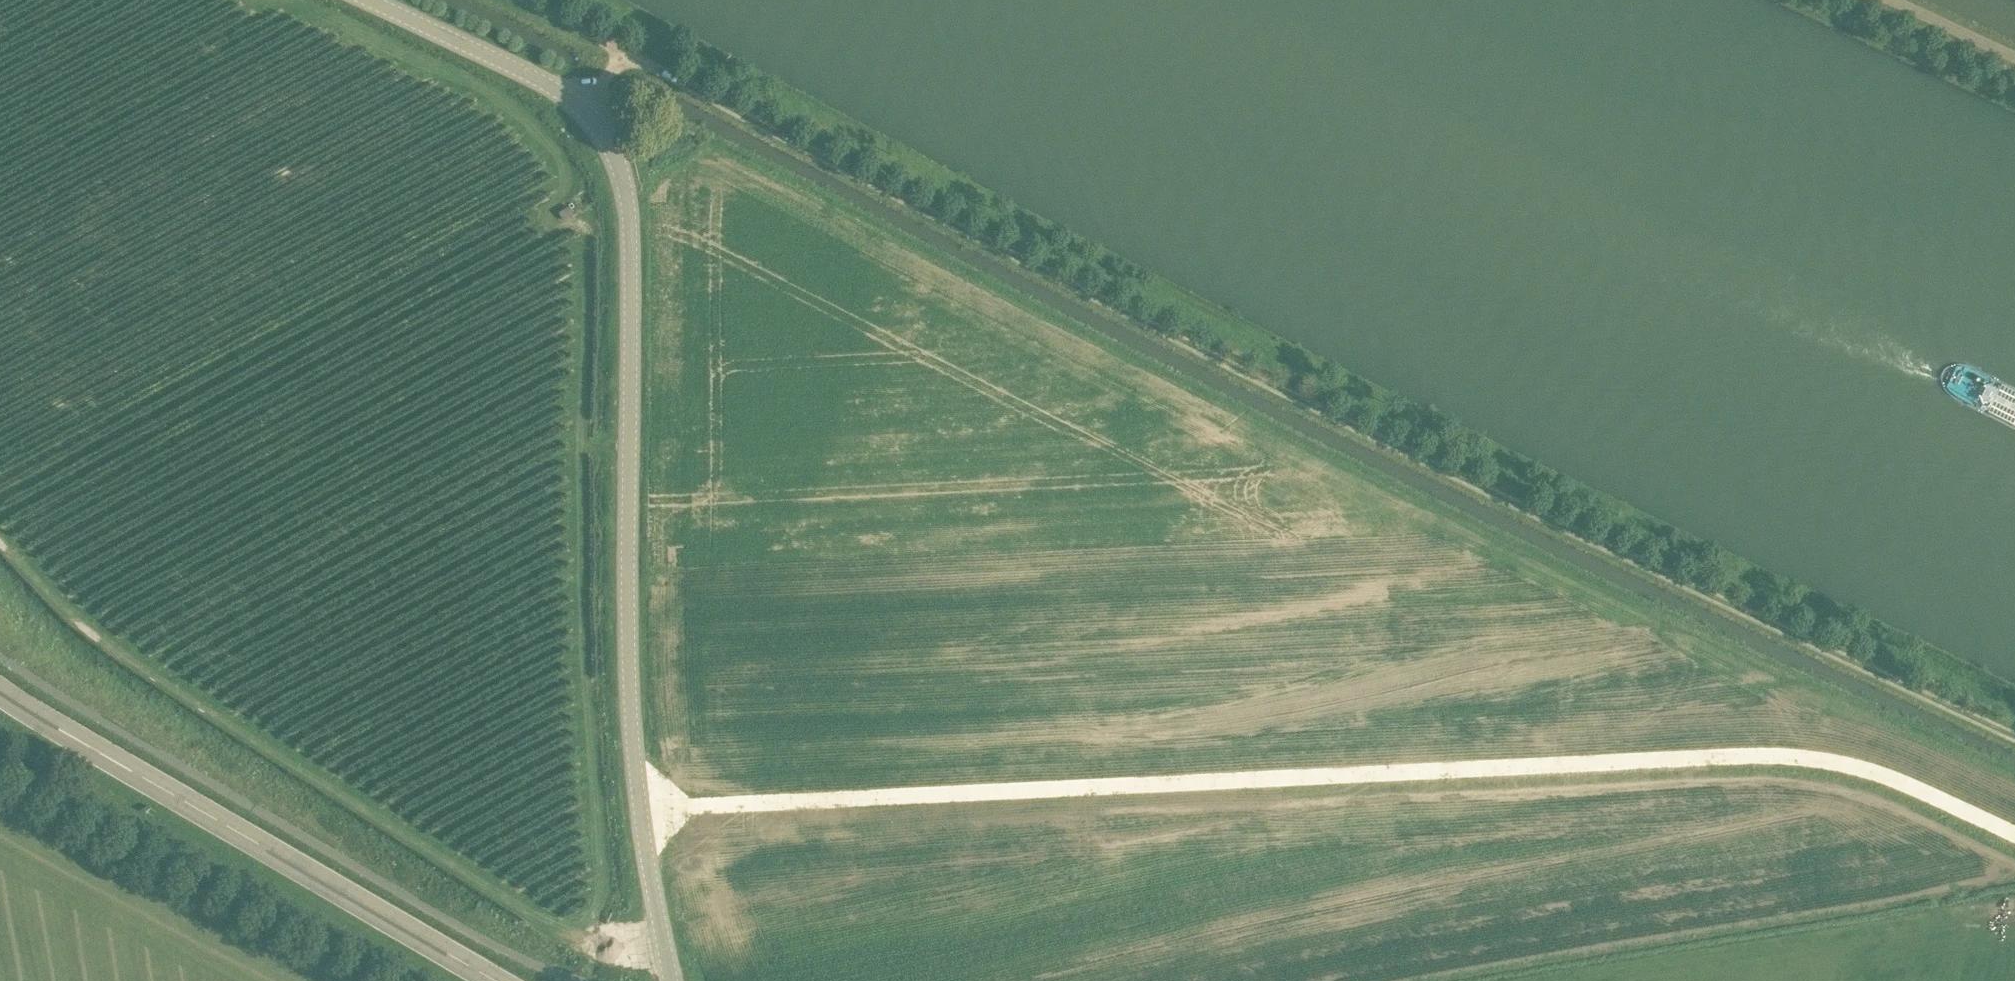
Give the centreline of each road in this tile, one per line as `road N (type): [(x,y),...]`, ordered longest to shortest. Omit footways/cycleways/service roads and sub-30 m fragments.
road 1 (track): [(2014,739),(1290,396),(629,56)]
road 2 (tertiary): [(670,980),(643,838),(631,706),(627,204),(609,145),(579,106)]
road 3 (tertiary): [(495,980),(0,690)]
road 4 (tertiary): [(366,0),(579,106)]
road 5 (unclassified): [(2014,56),(1894,0)]
road 6 (track): [(629,56),(517,0)]

